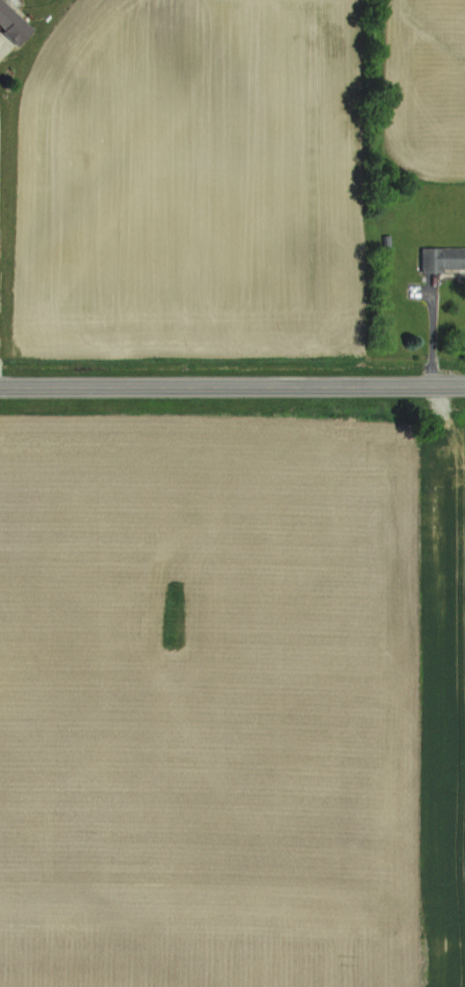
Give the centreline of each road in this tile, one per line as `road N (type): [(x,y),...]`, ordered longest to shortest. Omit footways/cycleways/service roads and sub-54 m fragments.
road 1 (secondary): [(0,386),(464,385)]

